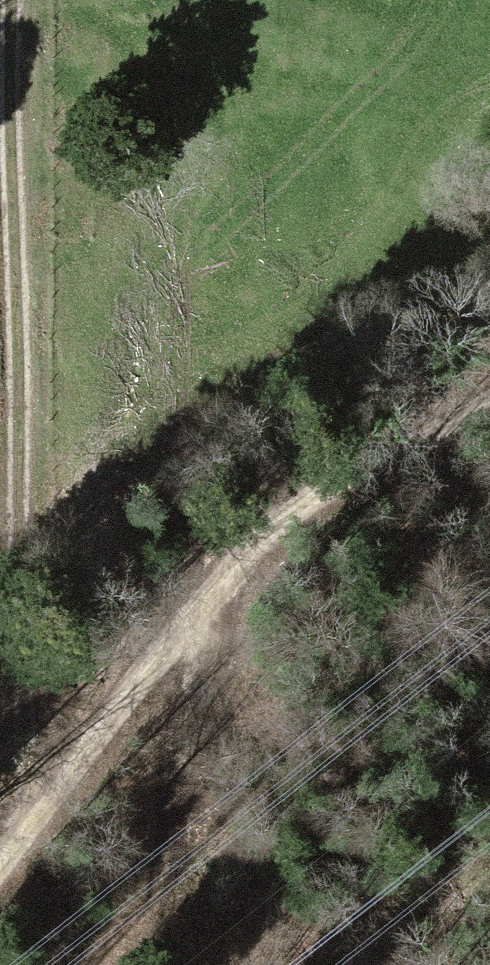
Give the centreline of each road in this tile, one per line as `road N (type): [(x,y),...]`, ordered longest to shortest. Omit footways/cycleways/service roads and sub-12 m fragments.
road 1 (track): [(47,806),(20,658),(12,324),(17,0)]
road 2 (track): [(0,865),(272,533),(335,486),(489,403)]

